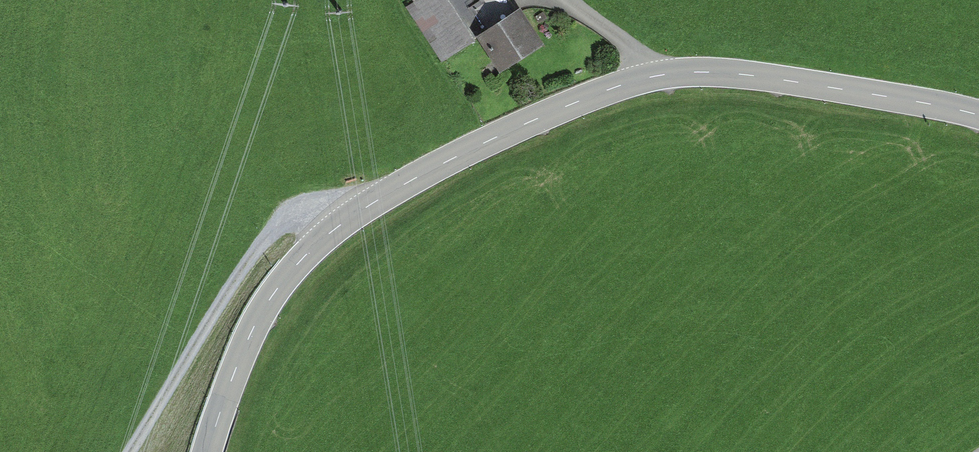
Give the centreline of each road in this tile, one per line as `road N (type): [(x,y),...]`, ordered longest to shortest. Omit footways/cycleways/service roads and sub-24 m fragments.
road 1 (tertiary): [(207,451),(251,328),(284,277),(345,221),(462,151),(599,95),(706,72),(978,115)]
road 2 (track): [(345,221),(283,221),(132,451)]

